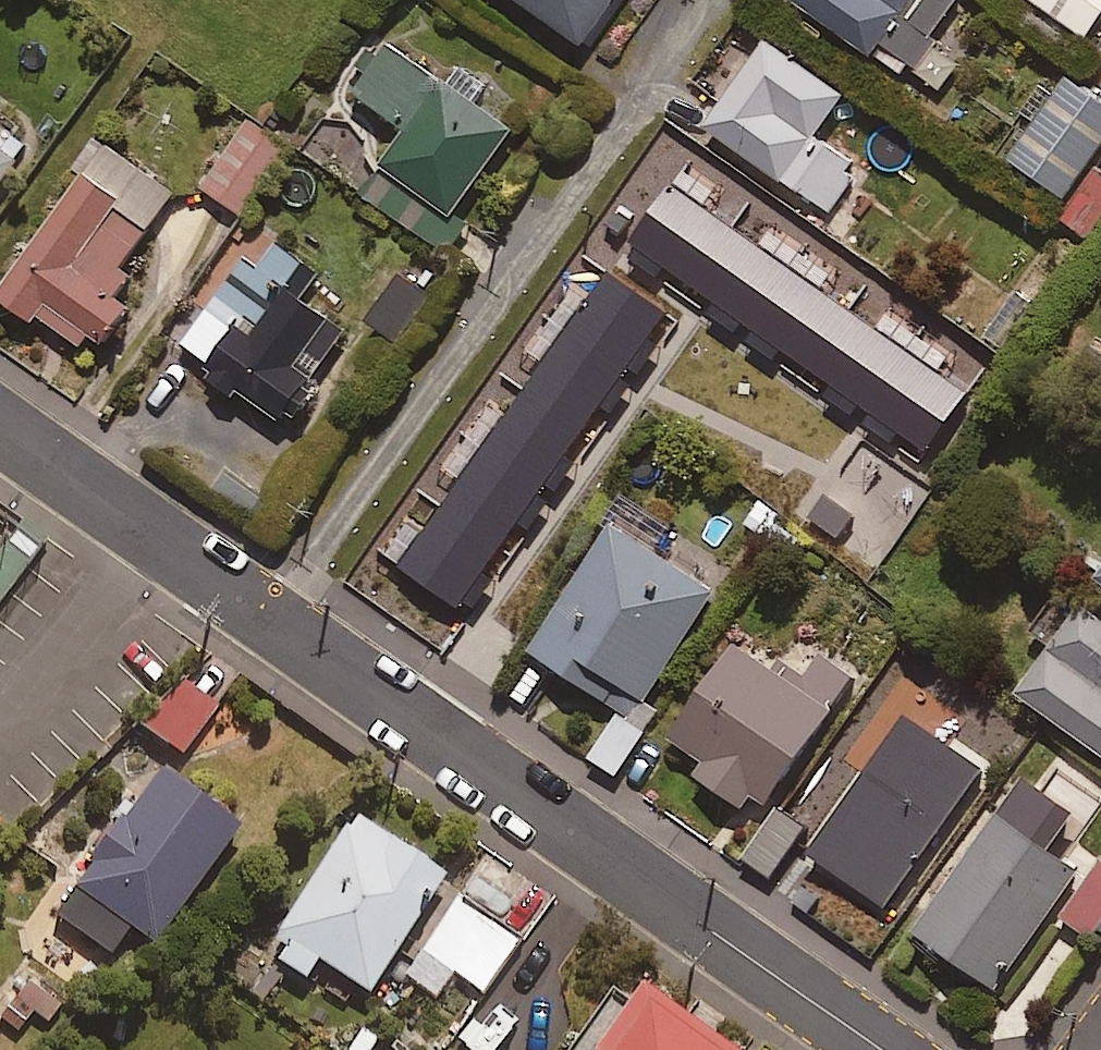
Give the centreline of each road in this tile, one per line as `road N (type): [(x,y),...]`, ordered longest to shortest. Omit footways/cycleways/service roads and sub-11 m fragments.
road 1 (residential): [(269,620),(714,0)]
road 2 (residential): [(269,620),(882,1049)]
road 3 (residential): [(0,431),(269,620)]

